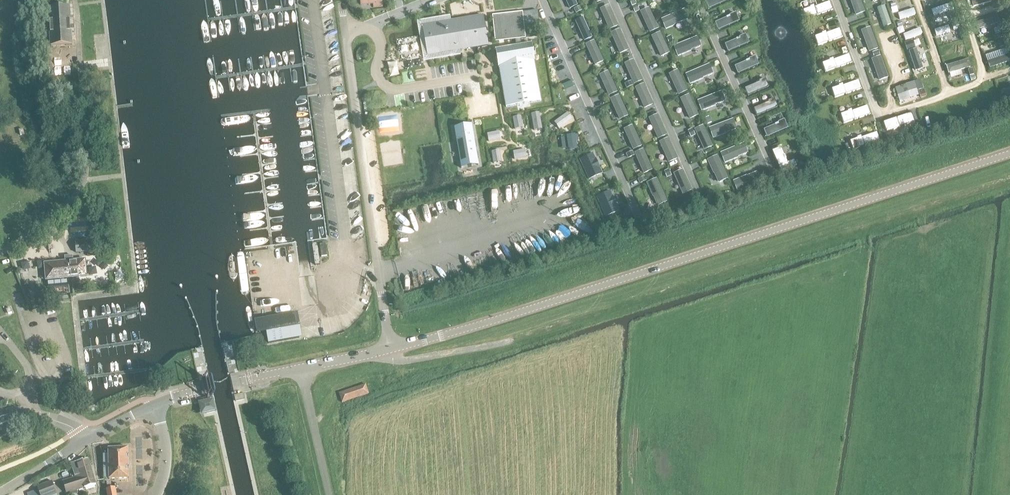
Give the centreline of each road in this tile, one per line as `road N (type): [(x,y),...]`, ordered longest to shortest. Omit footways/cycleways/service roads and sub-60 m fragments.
road 1 (unclassified): [(390,350),(1009,153)]
road 2 (track): [(514,341),(1009,183)]
road 3 (unclassified): [(390,350),(342,3)]
road 4 (unclassified): [(0,492),(155,405)]
road 5 (unclassified): [(155,405),(303,368)]
road 6 (unclassified): [(303,368),(330,494)]

